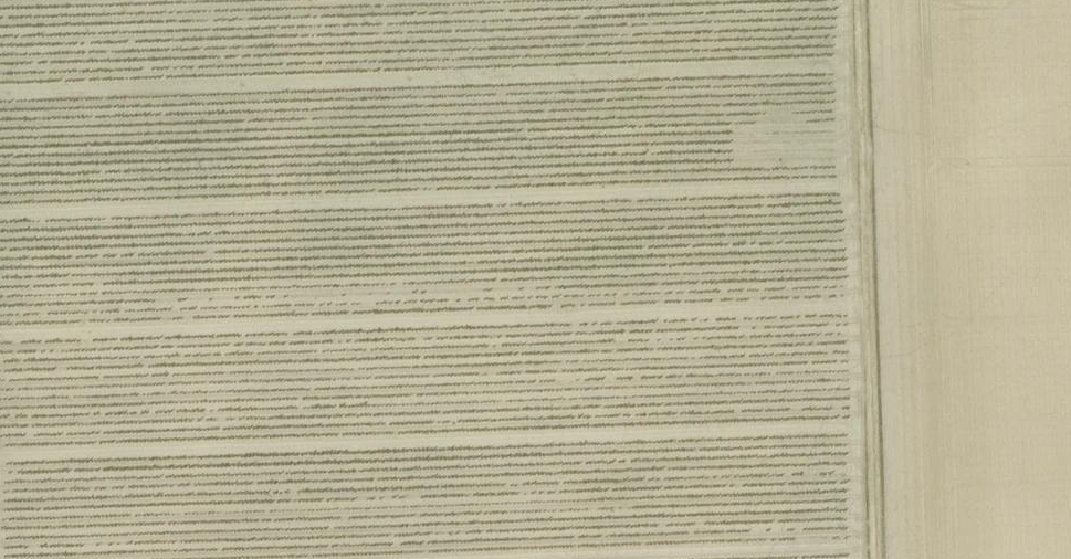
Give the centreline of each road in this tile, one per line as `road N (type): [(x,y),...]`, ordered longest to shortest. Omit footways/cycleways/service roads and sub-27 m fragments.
road 1 (track): [(875,558),(858,0)]

